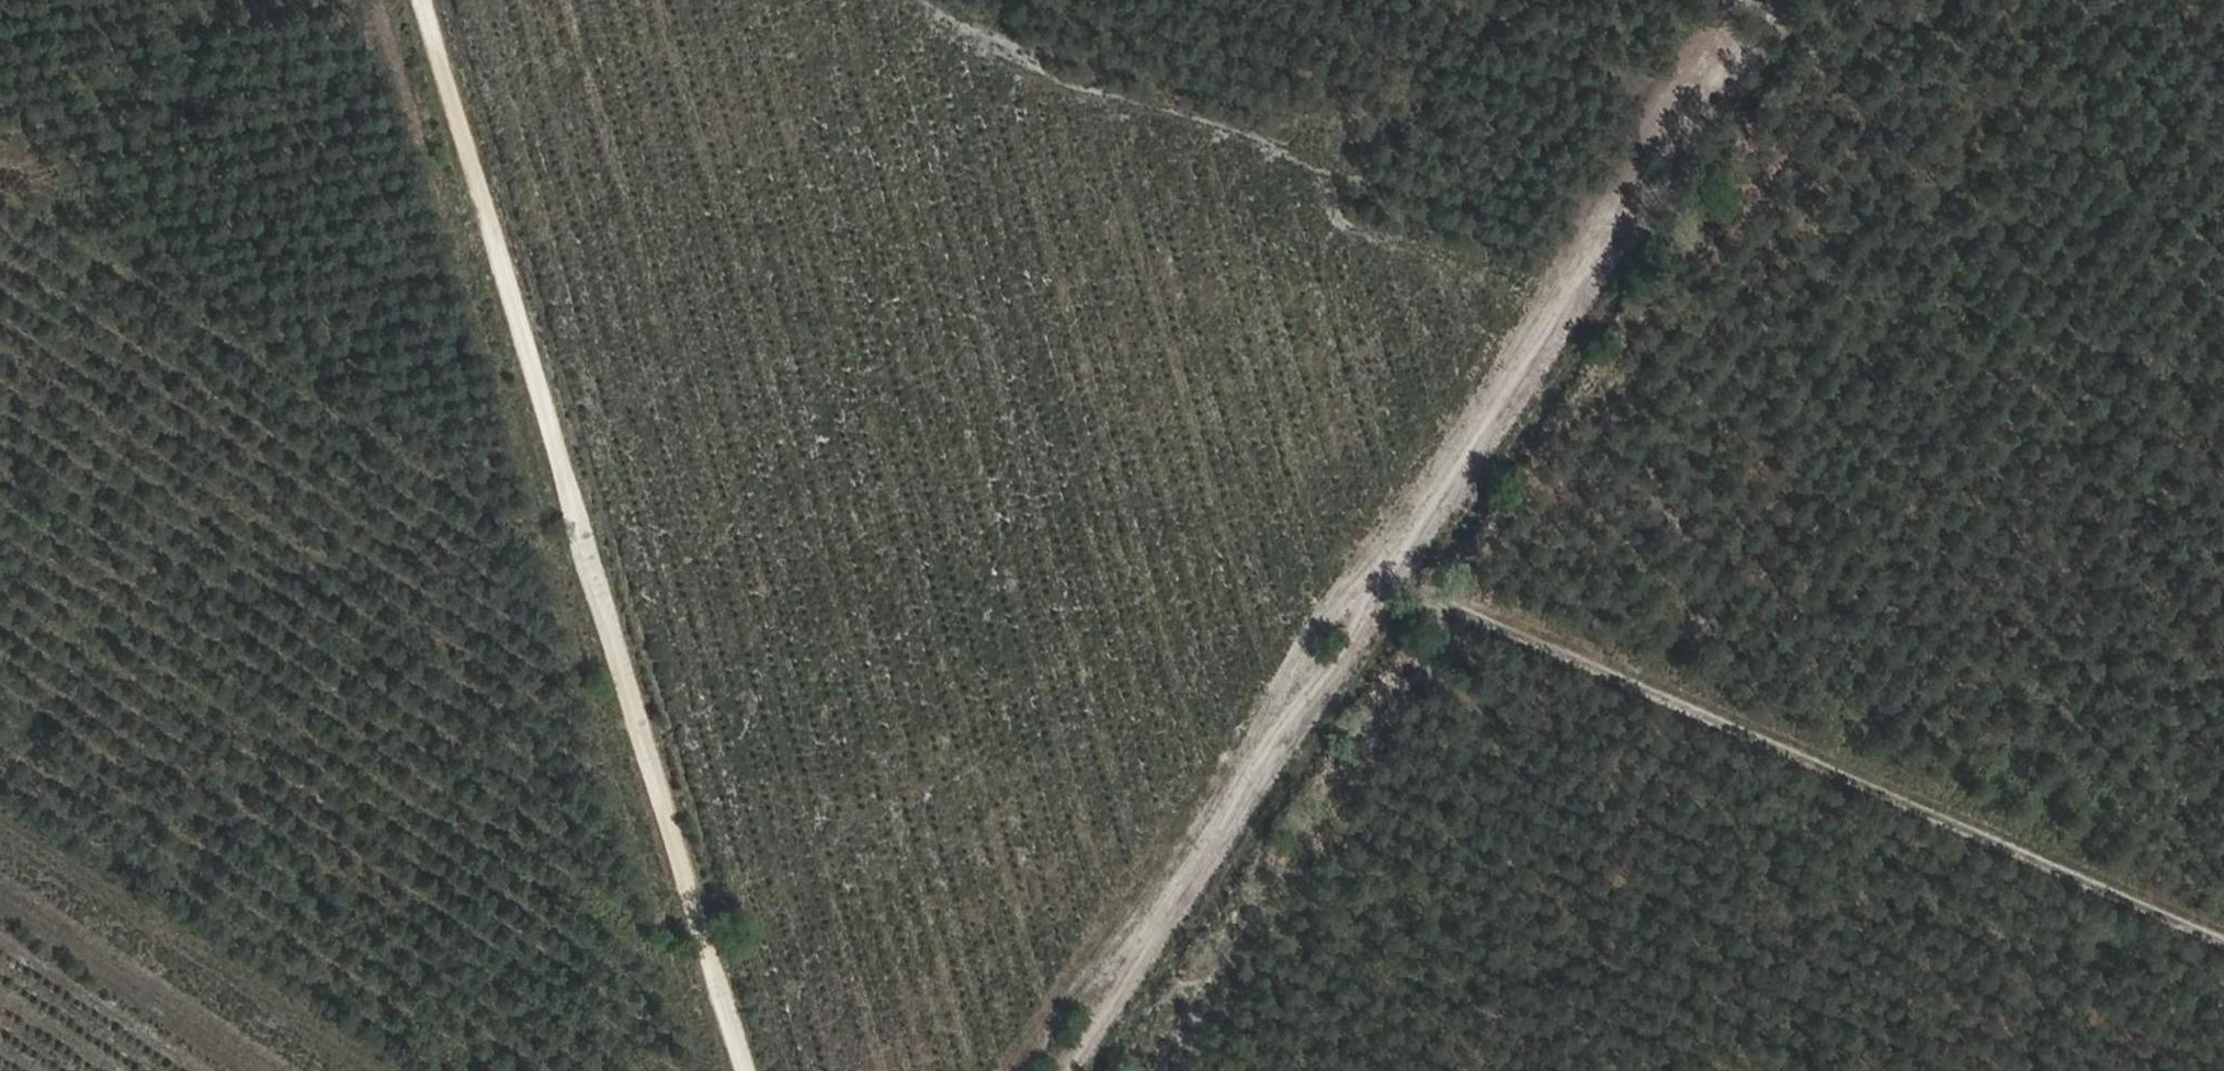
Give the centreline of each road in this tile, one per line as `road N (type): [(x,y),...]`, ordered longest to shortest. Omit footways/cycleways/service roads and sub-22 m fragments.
road 1 (track): [(1072,1070),(1783,0)]
road 2 (track): [(747,1070),(423,0)]

